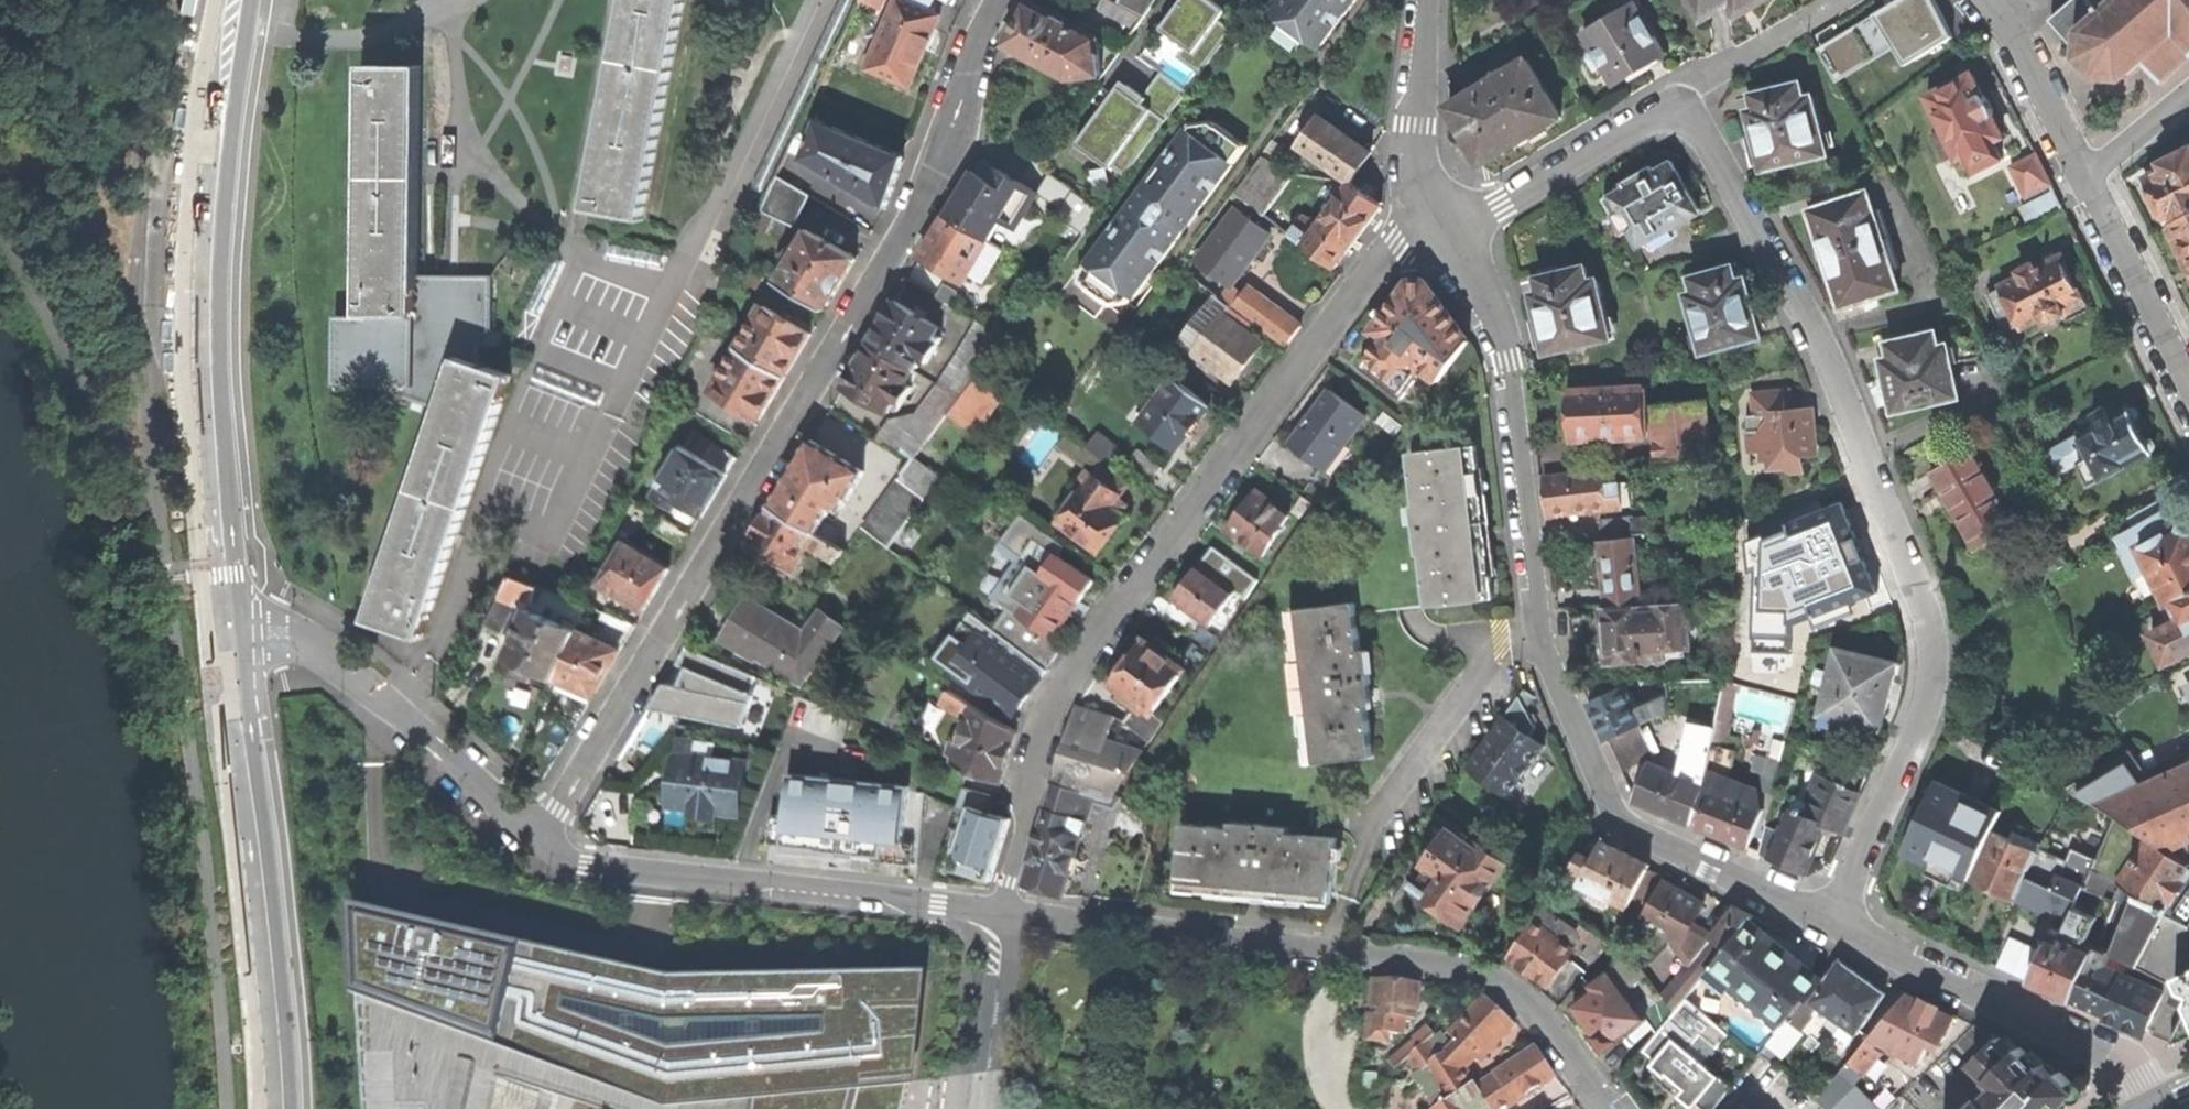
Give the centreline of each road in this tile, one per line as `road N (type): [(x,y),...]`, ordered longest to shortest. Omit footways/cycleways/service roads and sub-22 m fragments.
road 1 (residential): [(999,0),(899,243),(542,840)]
road 2 (residential): [(1684,96),(1821,344),(1920,592),(1929,652),(1923,704),(1830,922)]
road 3 (residential): [(1830,922),(1641,838),(1609,815),(1537,638),(1499,322),(1445,220)]
road 4 (residential): [(1000,917),(1032,762),(1055,701),(1395,243),(1445,220)]
road 5 (residential): [(1609,1108),(1531,1006),(1467,967),(1022,919)]
road 6 (tertiary): [(234,0),(206,176),(198,299),(222,608)]
road 7 (tertiary): [(222,608),(265,994),(270,1108)]
road 8 (residential): [(1000,917),(610,875),(570,863),(542,840)]
road 9 (residential): [(542,840),(318,650),(254,615),(222,608)]
road 10 (residential): [(2155,1108),(2109,1058),(1830,922)]
road 11 (track): [(0,239),(168,535)]
road 12 (residential): [(1445,220),(1502,206),(1684,96)]
road 13 (residential): [(2086,170),(2188,382)]
road 14 (residential): [(1445,220),(1416,162),(1427,0)]
road 15 (residential): [(1992,0),(2086,170)]
road 16 (residential): [(1022,919),(997,1108)]
road 17 (residential): [(1684,96),(1843,0)]
road 18 (residential): [(2086,170),(2188,88)]

